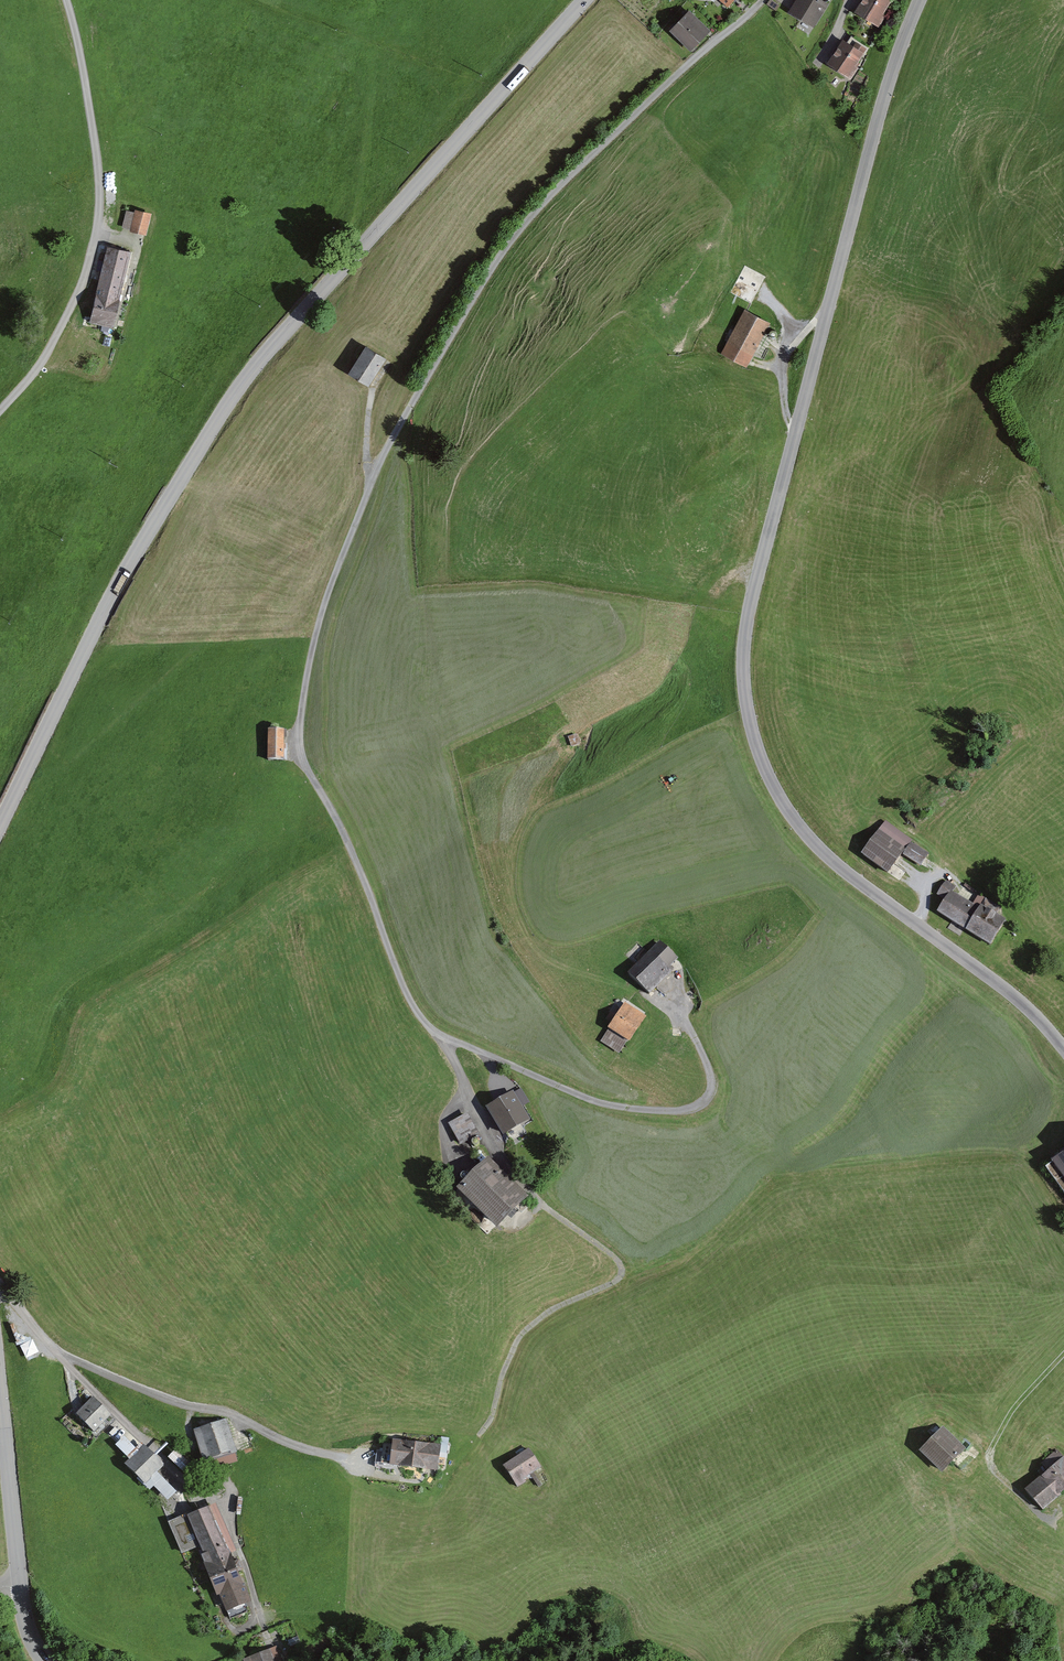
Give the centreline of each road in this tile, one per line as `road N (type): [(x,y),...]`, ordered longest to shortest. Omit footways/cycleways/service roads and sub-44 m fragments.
road 1 (unclassified): [(764,0),(648,101),(505,250),(373,477),(317,630),(301,715),(303,756),(339,823),(412,1003),(444,1040)]
road 2 (tertiary): [(919,0),(885,94),(750,608),(746,704),(763,766),(801,827),(1022,1005),(1063,1049)]
road 3 (tertiary): [(0,824),(95,633),(238,393),(584,0)]
road 4 (unclassified): [(0,412),(45,358),(82,286),(98,223),(97,158),(67,0)]
road 5 (unclassified): [(0,1292),(207,1497),(238,1546),(265,1630)]
road 6 (unclassified): [(444,1040),(599,1102),(688,1110),(712,1085),(683,1014)]
road 7 (track): [(1062,0),(990,27),(875,132)]
road 8 (unclassified): [(1063,1354),(1014,1407),(991,1455),(997,1476),(1055,1532)]
road 9 (track): [(622,1275),(551,1311),(520,1336),(480,1435)]
road 10 (track): [(1063,146),(1028,182),(1015,184),(1013,155),(1063,41)]
road 11 (tertiary): [(21,1586),(0,1382)]
road 12 (unclassified): [(444,1040),(527,1190)]
road 13 (track): [(527,1190),(617,1259),(622,1275)]

